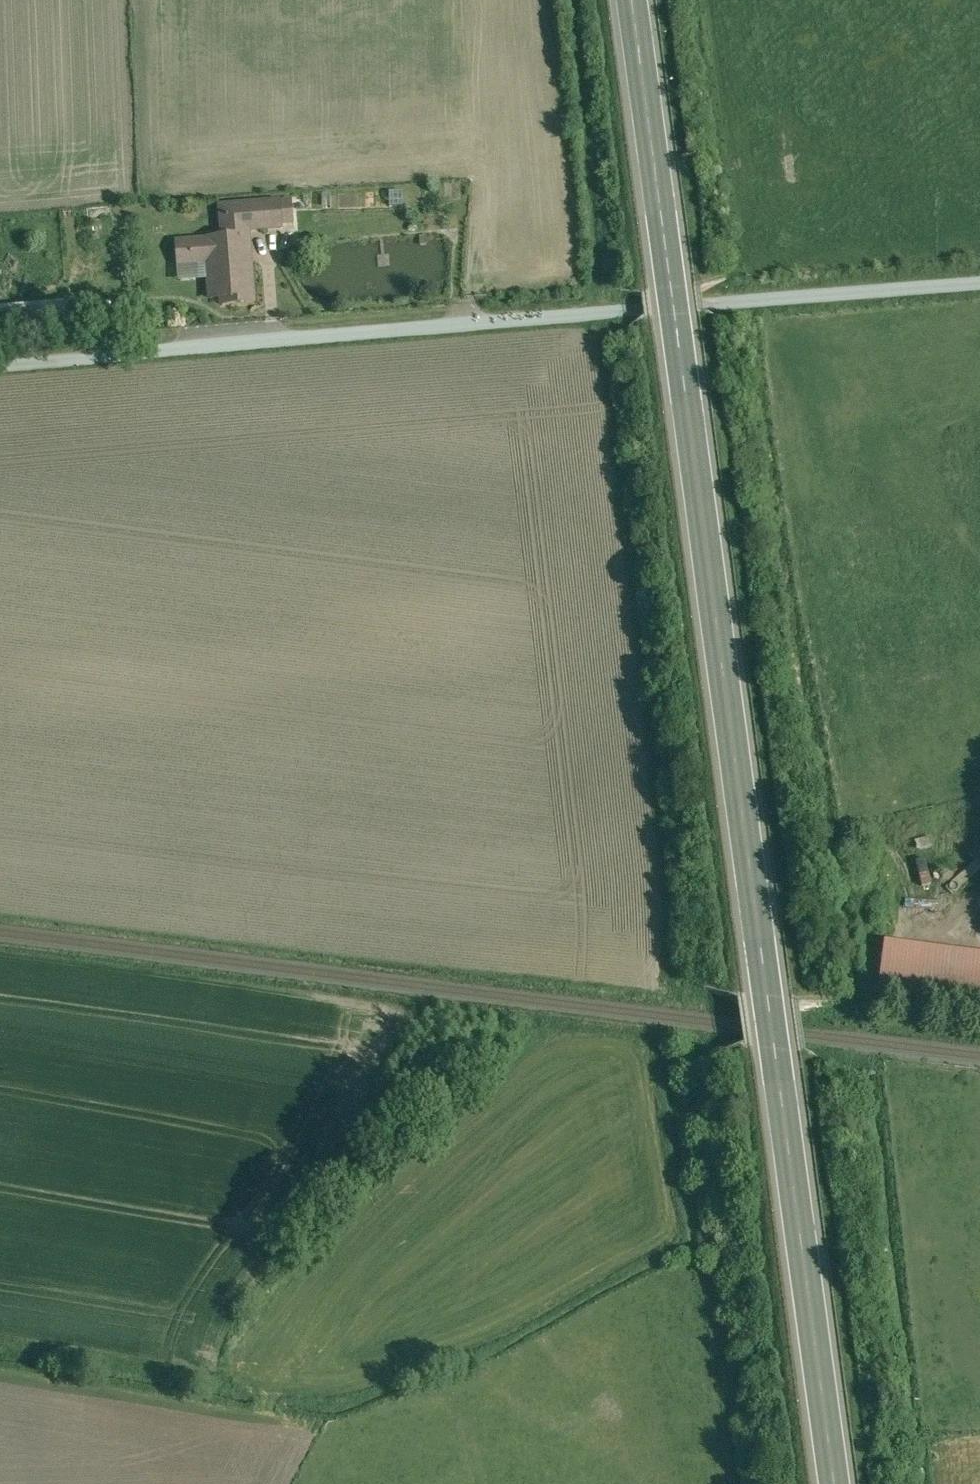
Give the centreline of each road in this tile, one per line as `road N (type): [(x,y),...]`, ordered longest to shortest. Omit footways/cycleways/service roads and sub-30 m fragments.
road 1 (secondary): [(635,0),(772,986),(831,1483)]
road 2 (unclassified): [(979,283),(0,368)]

